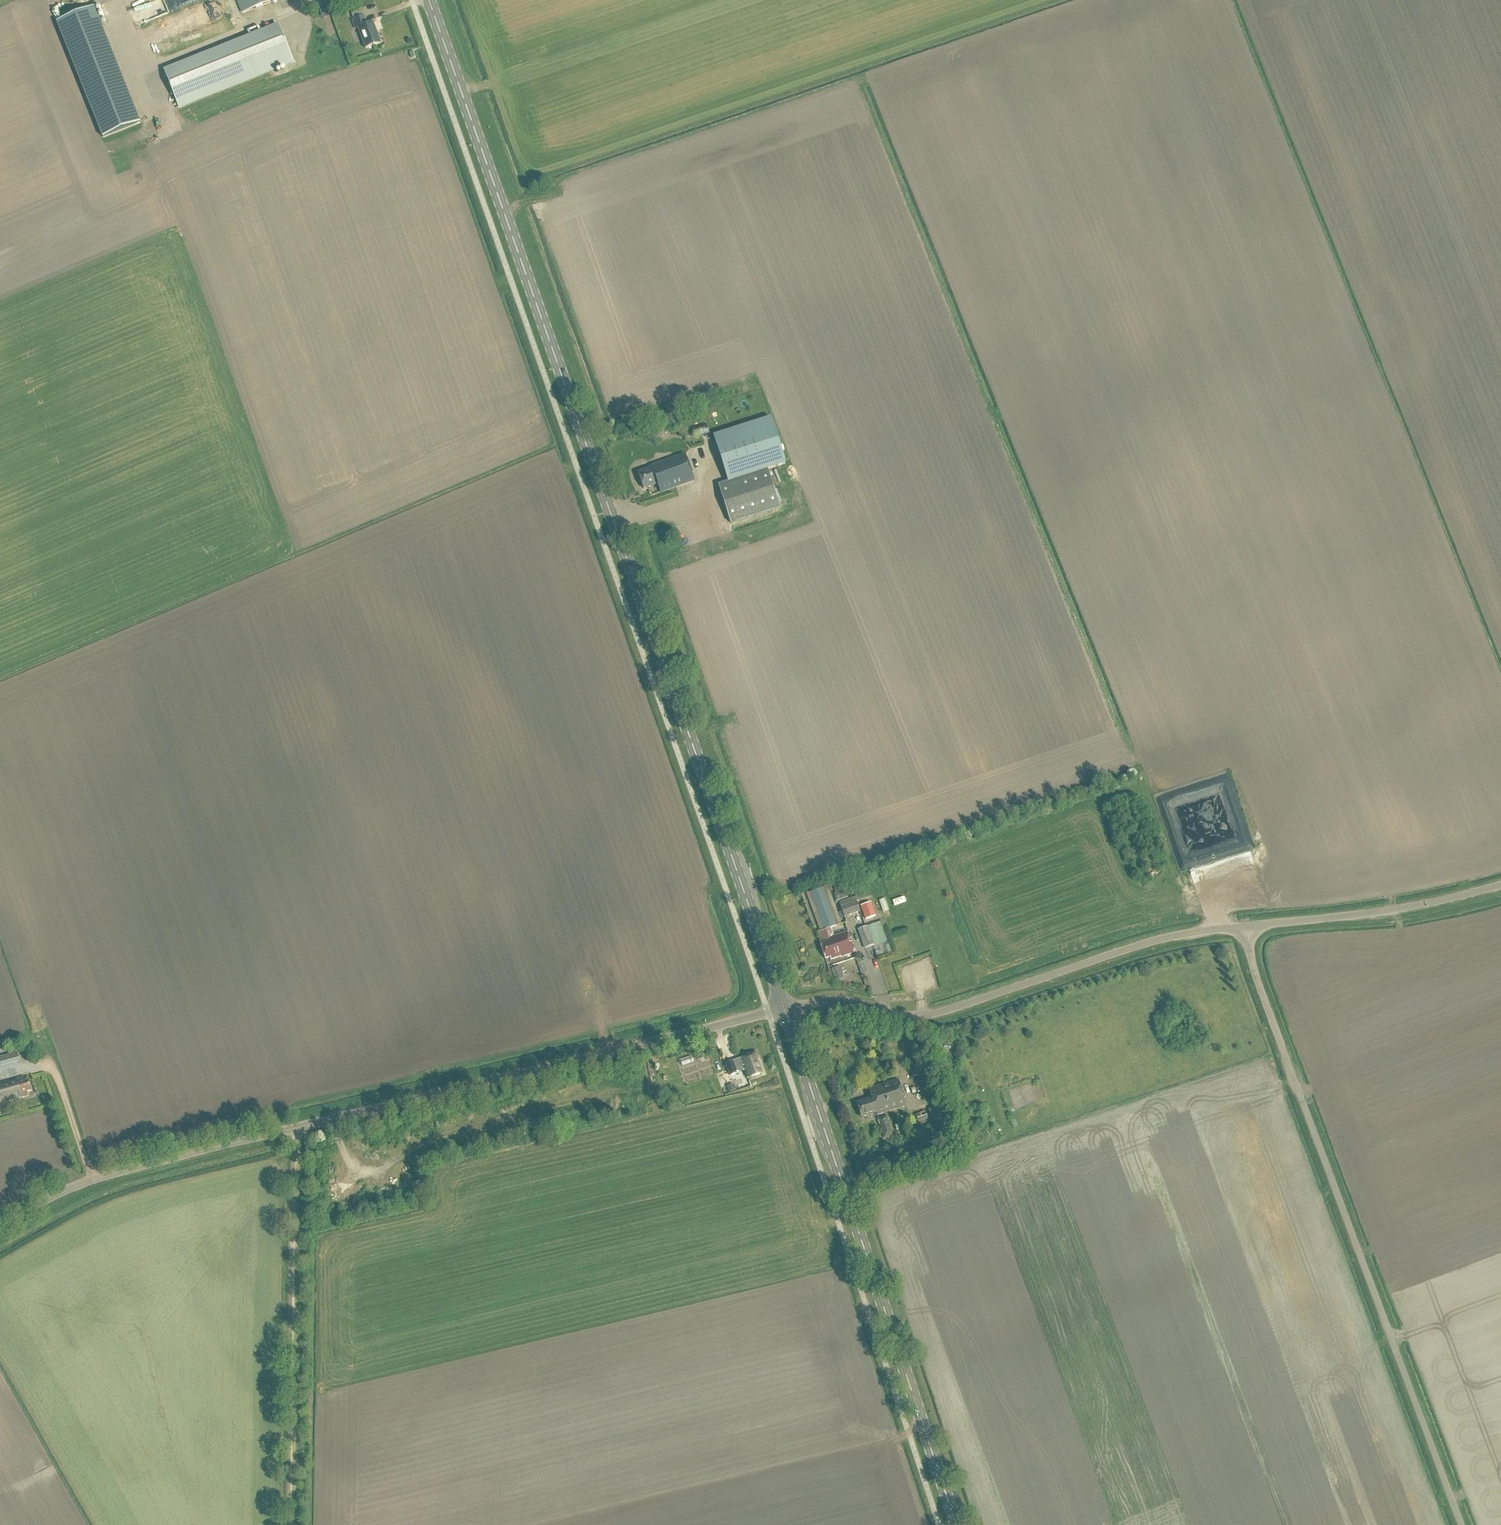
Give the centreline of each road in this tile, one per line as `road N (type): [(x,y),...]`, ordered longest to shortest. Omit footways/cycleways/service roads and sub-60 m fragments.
road 1 (primary): [(784,1010),(429,0)]
road 2 (tertiary): [(0,1224),(93,1179),(784,1010)]
road 3 (unclassified): [(1462,1524),(1254,971),(1248,926)]
road 4 (primary): [(957,1524),(784,1010)]
road 5 (tertiary): [(784,1010),(839,1001),(897,1015),(942,1012),(1132,947),(1248,926)]
road 6 (track): [(293,1524),(299,1126)]
road 7 (tertiary): [(1248,926),(1407,909),(1500,885)]

